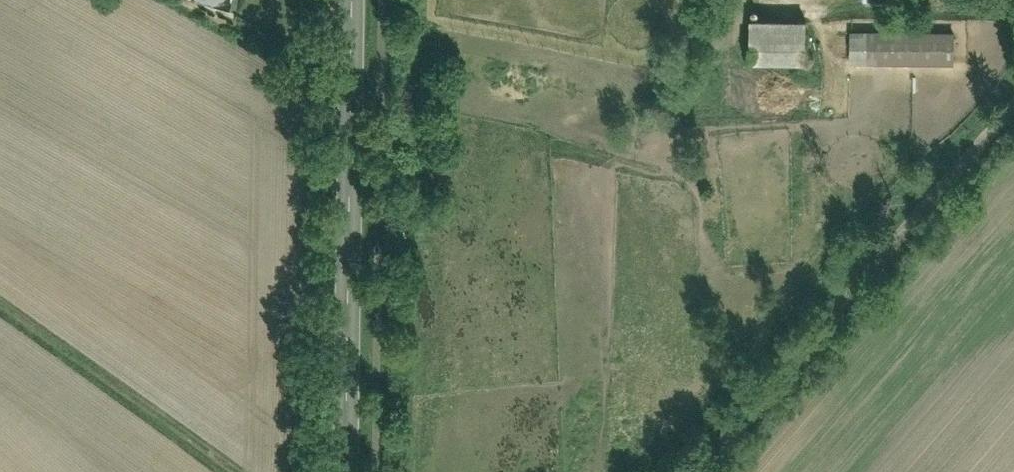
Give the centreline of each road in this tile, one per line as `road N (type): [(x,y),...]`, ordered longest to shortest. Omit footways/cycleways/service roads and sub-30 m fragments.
road 1 (tertiary): [(347,471),(354,0)]
road 2 (residential): [(700,471),(1013,120)]

